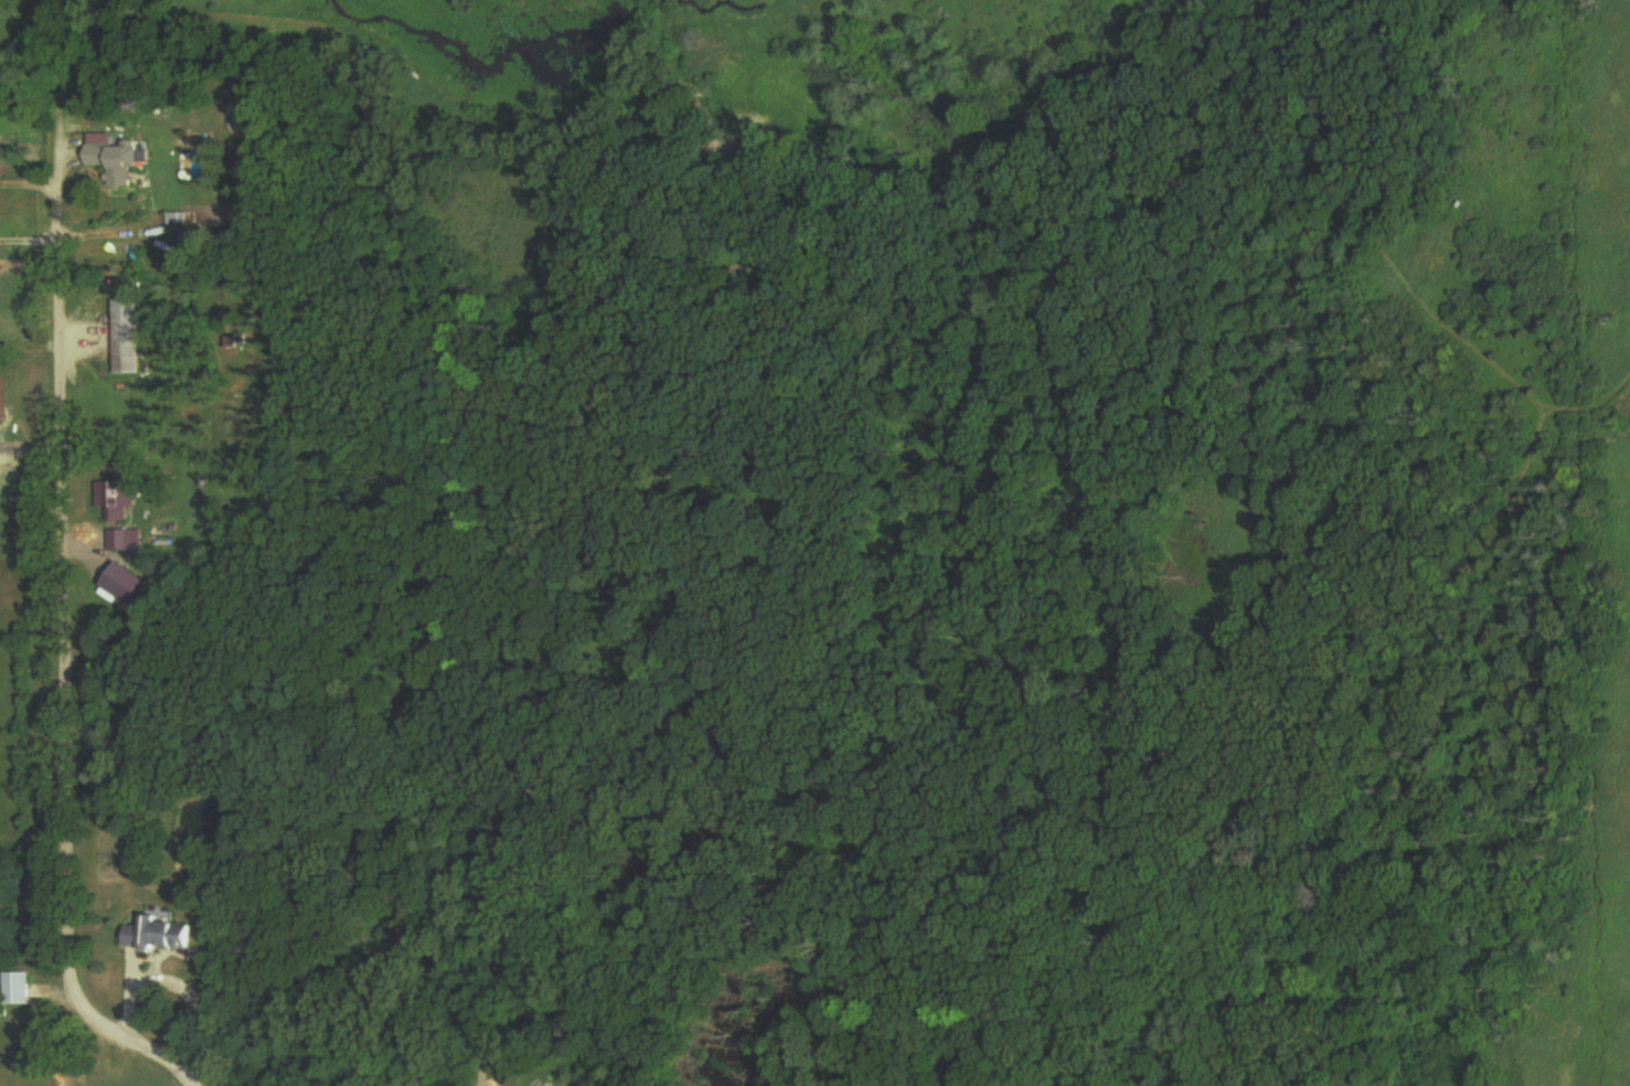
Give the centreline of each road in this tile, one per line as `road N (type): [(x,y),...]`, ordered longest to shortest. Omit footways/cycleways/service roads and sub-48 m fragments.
road 1 (residential): [(65,124),(72,945),(79,997),(194,1085)]

